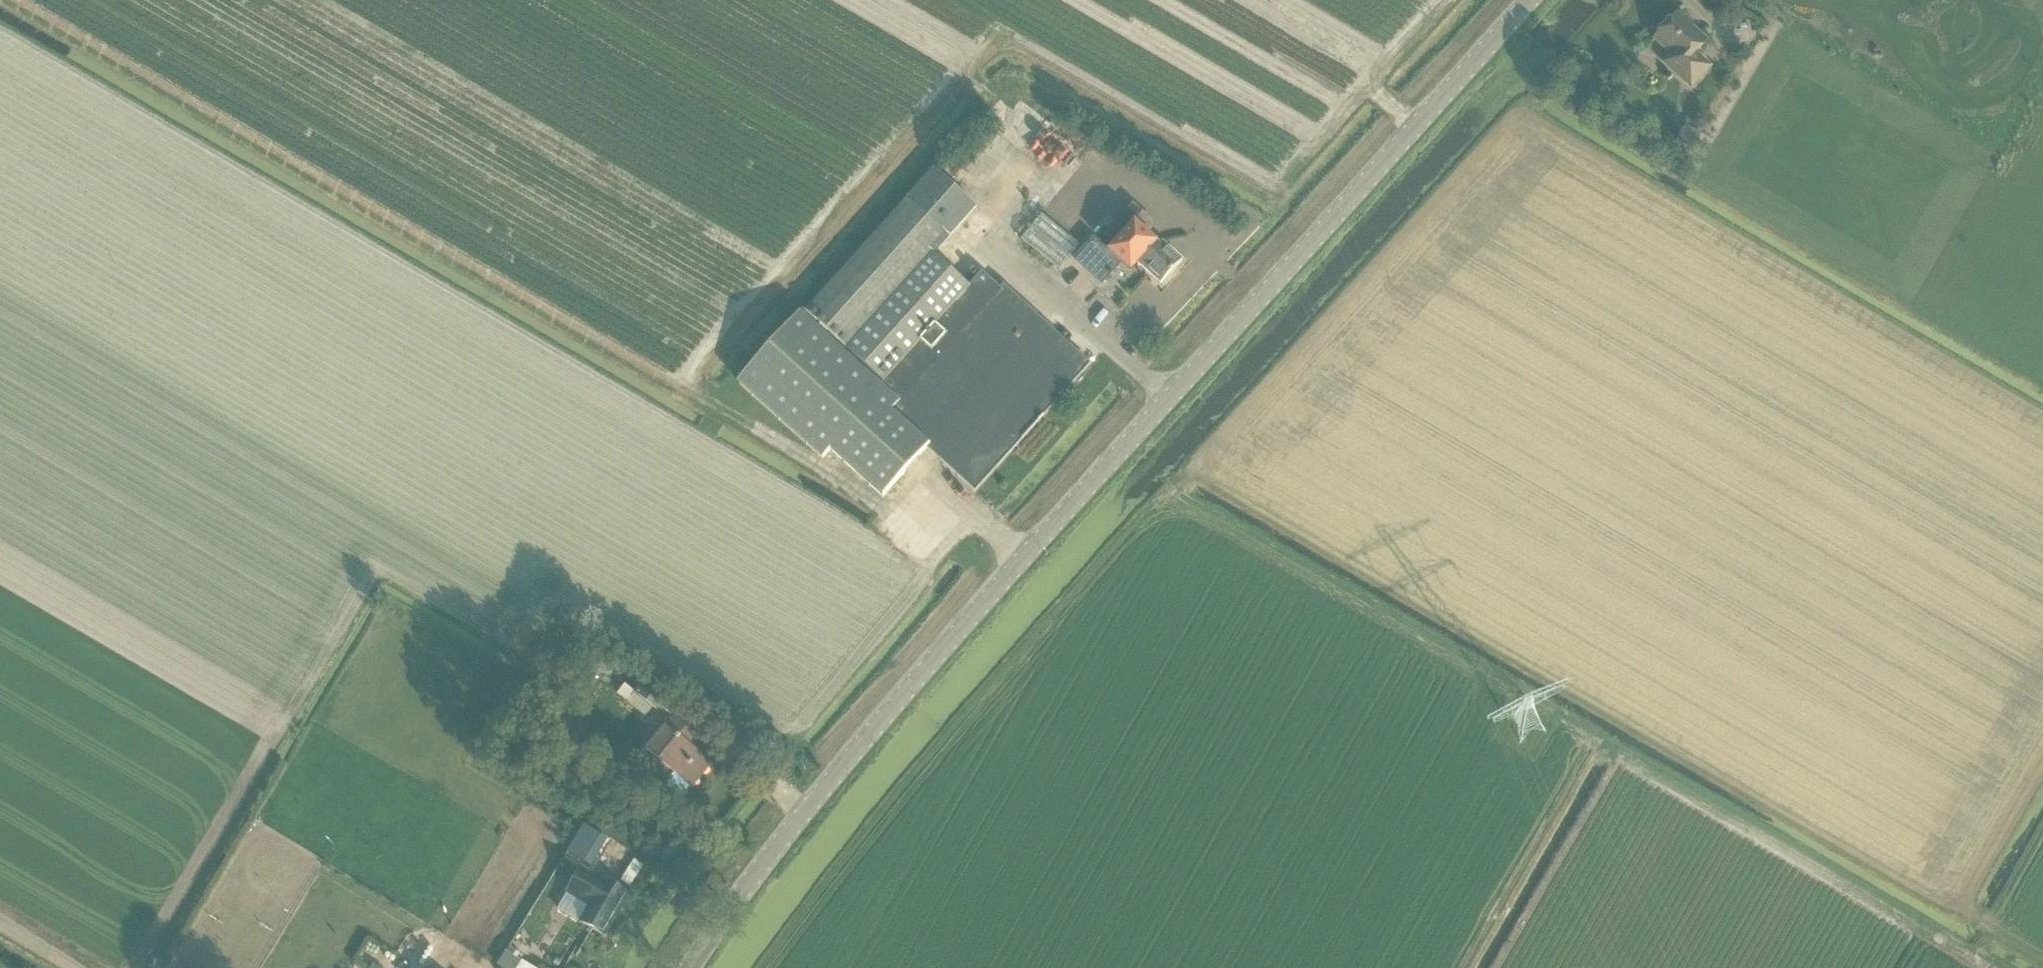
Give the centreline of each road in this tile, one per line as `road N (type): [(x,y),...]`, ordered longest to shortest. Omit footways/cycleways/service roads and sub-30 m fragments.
road 1 (unclassified): [(690,967),(813,802),(956,635),(1531,0)]

